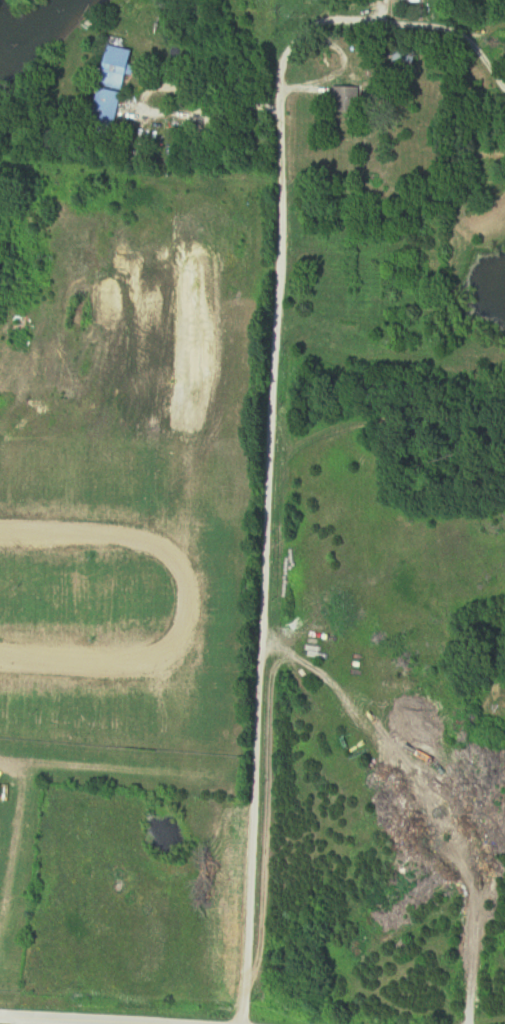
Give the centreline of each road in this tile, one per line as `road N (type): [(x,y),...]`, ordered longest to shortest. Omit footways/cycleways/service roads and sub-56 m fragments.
road 1 (residential): [(244,1023),(281,197),(276,109),(280,70),(314,25)]

